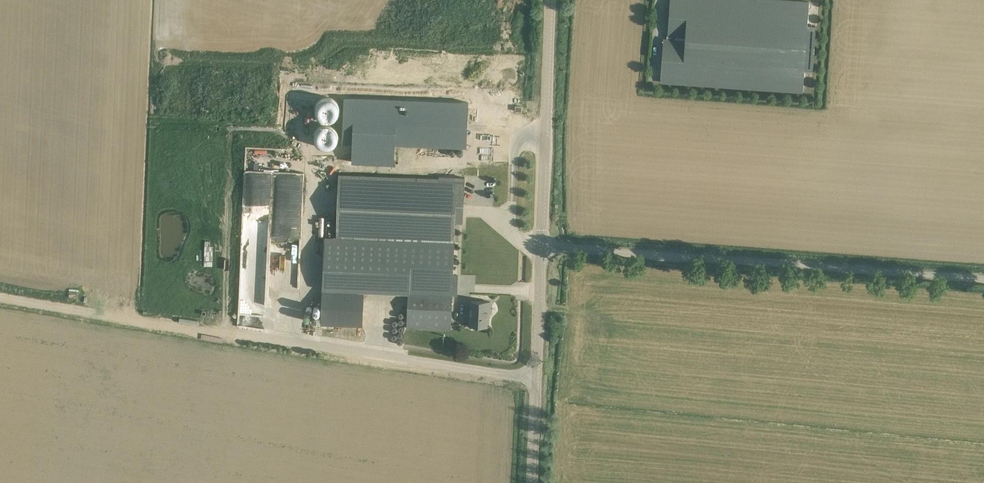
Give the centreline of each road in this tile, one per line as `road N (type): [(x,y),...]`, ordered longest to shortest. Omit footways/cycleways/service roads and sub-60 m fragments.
road 1 (track): [(538,380),(0,294)]
road 2 (unclassified): [(983,274),(541,248)]
road 3 (unclassified): [(541,248),(550,0)]
road 4 (unclassified): [(532,482),(541,248)]

